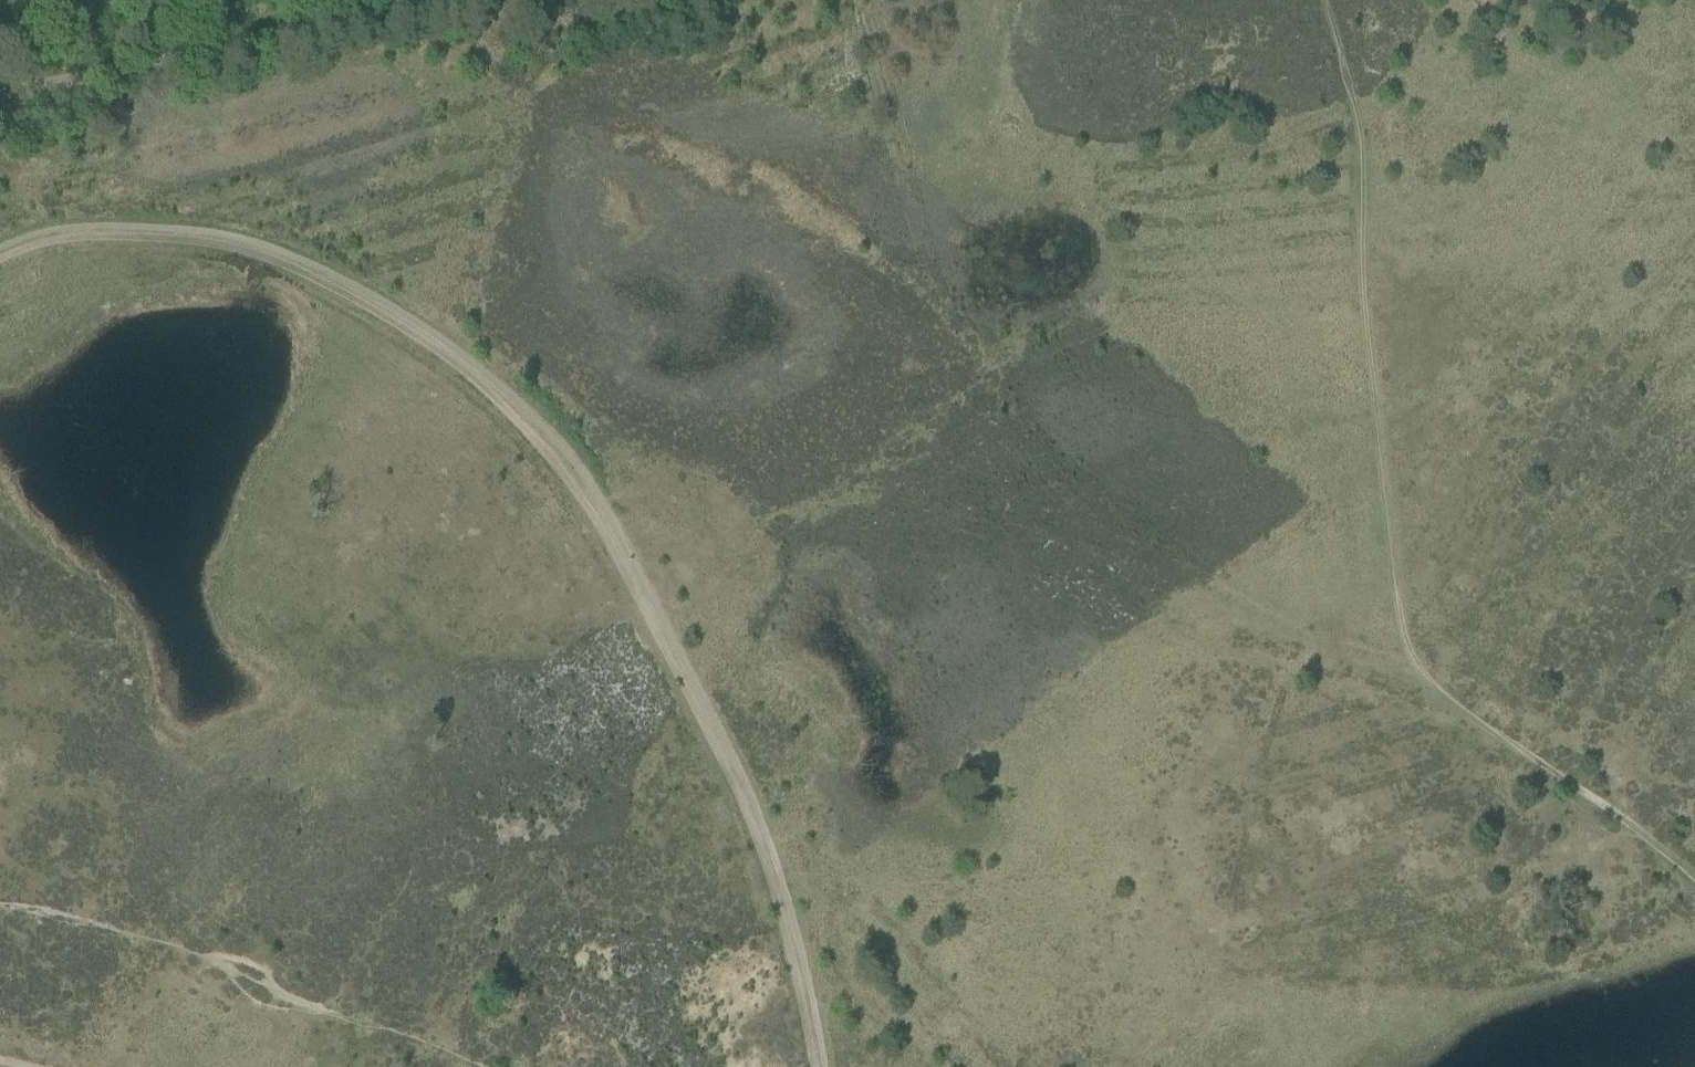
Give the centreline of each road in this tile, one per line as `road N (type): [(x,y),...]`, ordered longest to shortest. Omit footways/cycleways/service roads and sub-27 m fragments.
road 1 (track): [(809,1066),(771,897),(695,713),(589,505),(508,414),(381,319),(224,253),(121,243),(0,271)]
road 2 (track): [(1694,877),(1431,690),(1406,654),(1363,285),(1362,144),(1327,0)]
road 3 (track): [(416,0),(0,96)]

